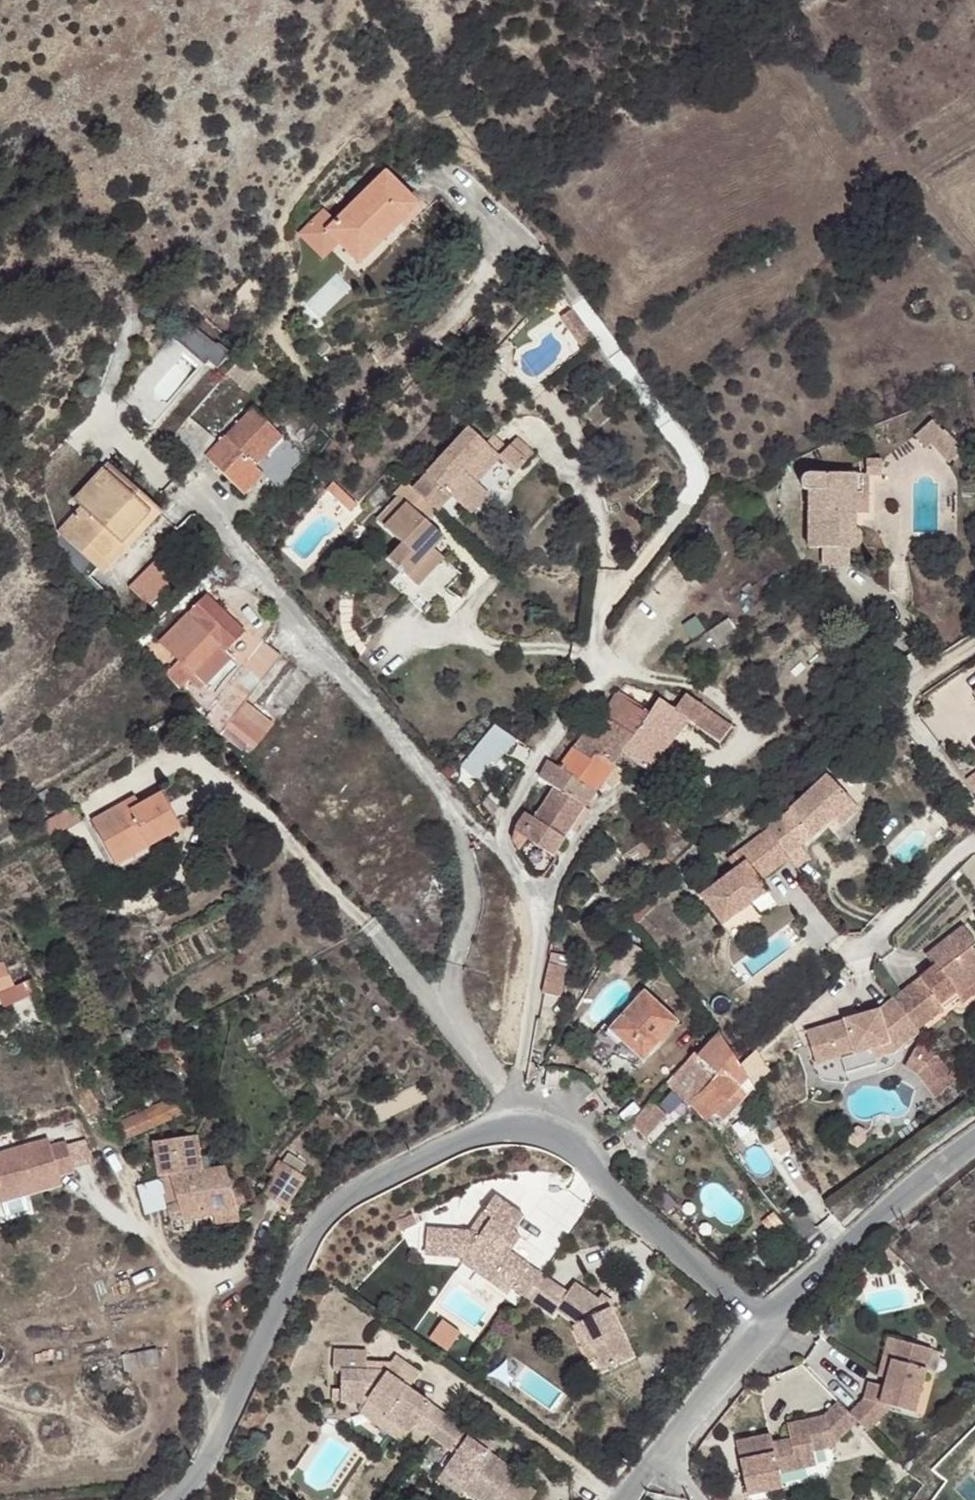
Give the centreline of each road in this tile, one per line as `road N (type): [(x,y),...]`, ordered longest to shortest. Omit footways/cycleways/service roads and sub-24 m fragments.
road 1 (residential): [(171,1499),(211,1445),(326,1214),(372,1180),(466,1135),(513,1125),(563,1142),(647,1227),(765,1322)]
road 2 (residential): [(974,1140),(765,1322)]
road 3 (residential): [(765,1322),(655,1459)]

